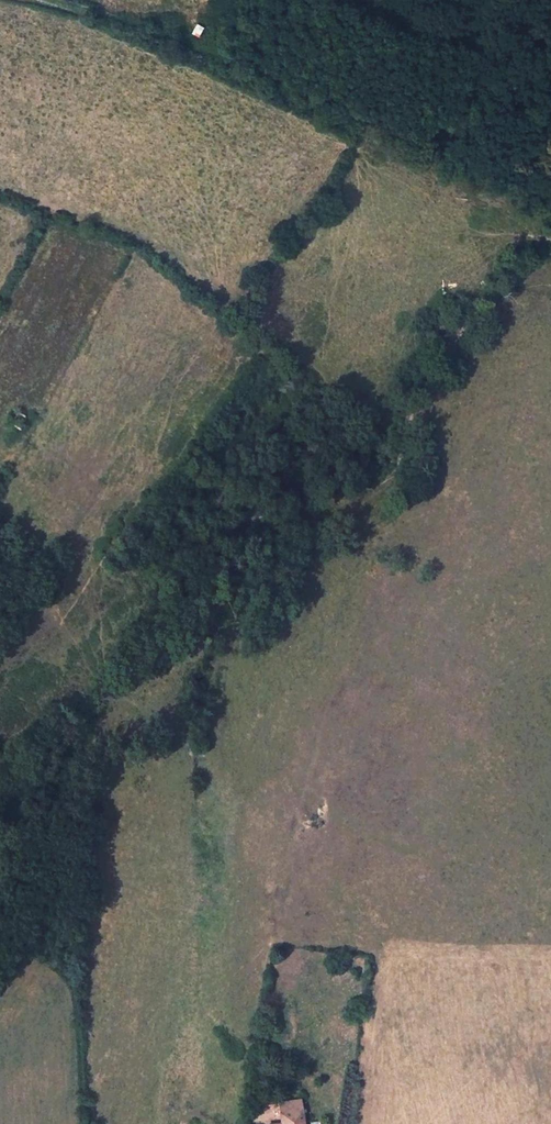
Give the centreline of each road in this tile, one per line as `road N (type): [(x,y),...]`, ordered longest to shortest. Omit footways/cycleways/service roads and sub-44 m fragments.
road 1 (track): [(43,0),(205,56),(354,131)]

